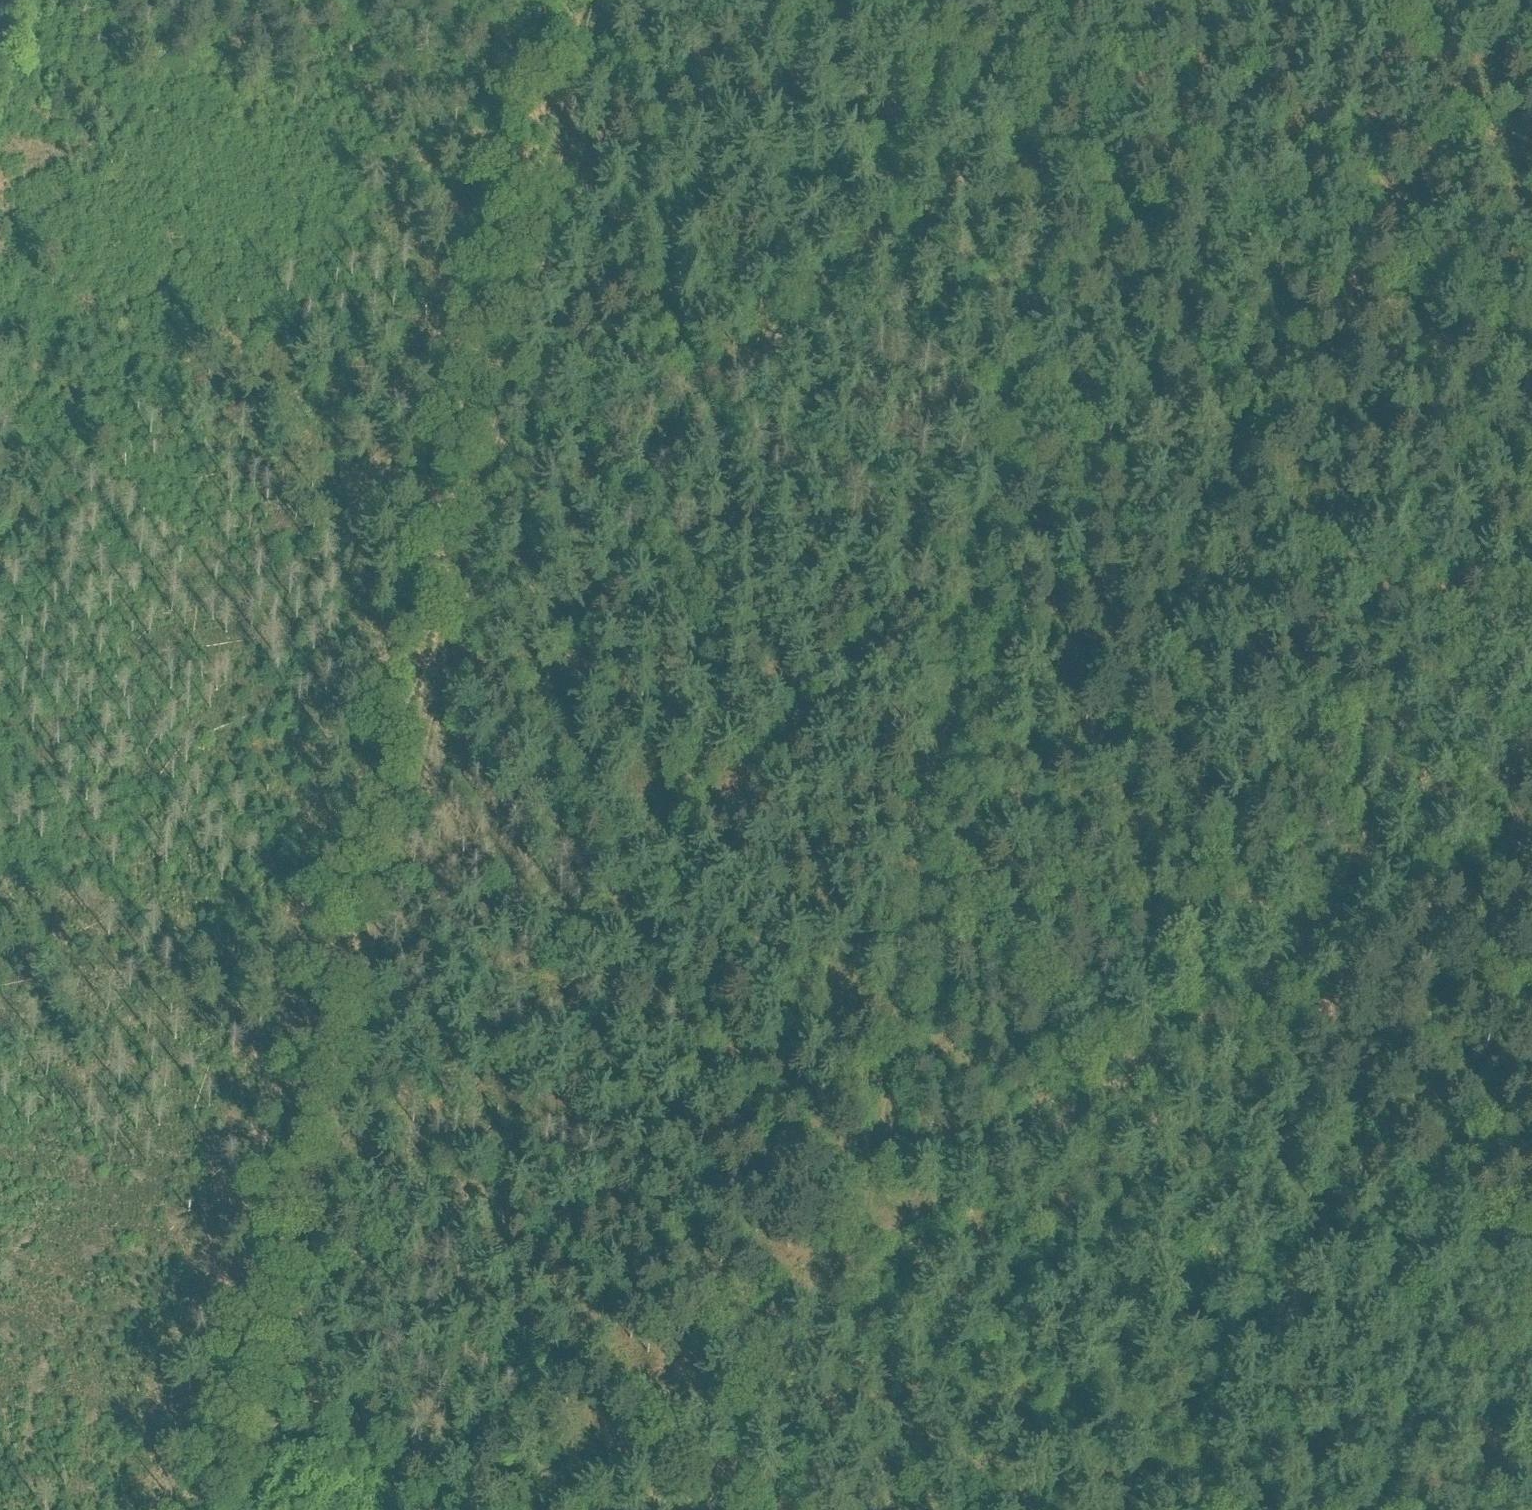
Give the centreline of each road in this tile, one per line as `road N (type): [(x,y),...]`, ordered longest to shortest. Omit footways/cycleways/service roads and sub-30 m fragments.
road 1 (track): [(609,0),(249,1509)]
road 2 (track): [(853,1233),(884,1121),(995,548),(1033,206),(1026,144),(1009,117),(898,40),(819,0)]
road 3 (track): [(853,1233),(1073,1110),(1225,1005),(1418,854),(1531,751)]
road 4 (track): [(561,1509),(779,1292),(853,1233)]
road 5 (track): [(791,1509),(787,1425),(853,1233)]

